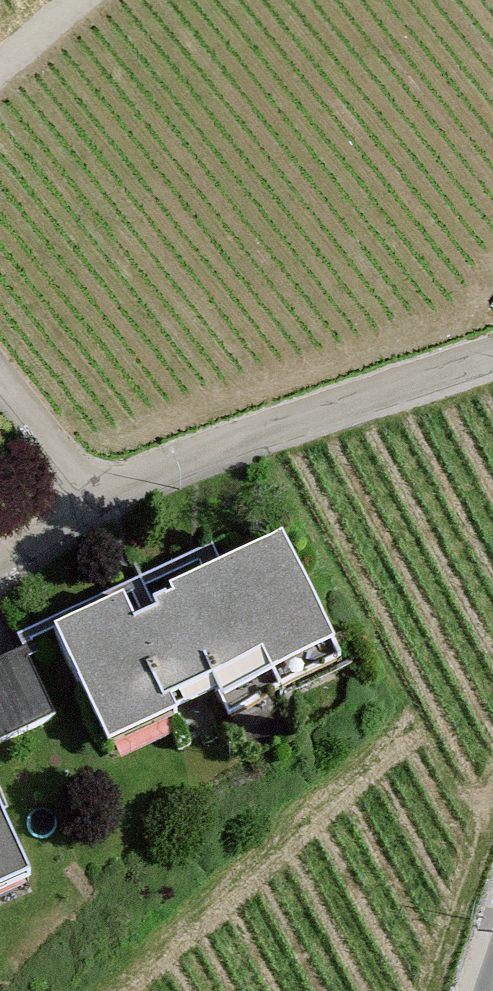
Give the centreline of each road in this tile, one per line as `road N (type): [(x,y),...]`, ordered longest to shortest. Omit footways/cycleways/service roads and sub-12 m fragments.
road 1 (residential): [(105,505),(191,464),(492,366)]
road 2 (residential): [(105,505),(0,373)]
road 3 (residential): [(0,575),(105,505)]

